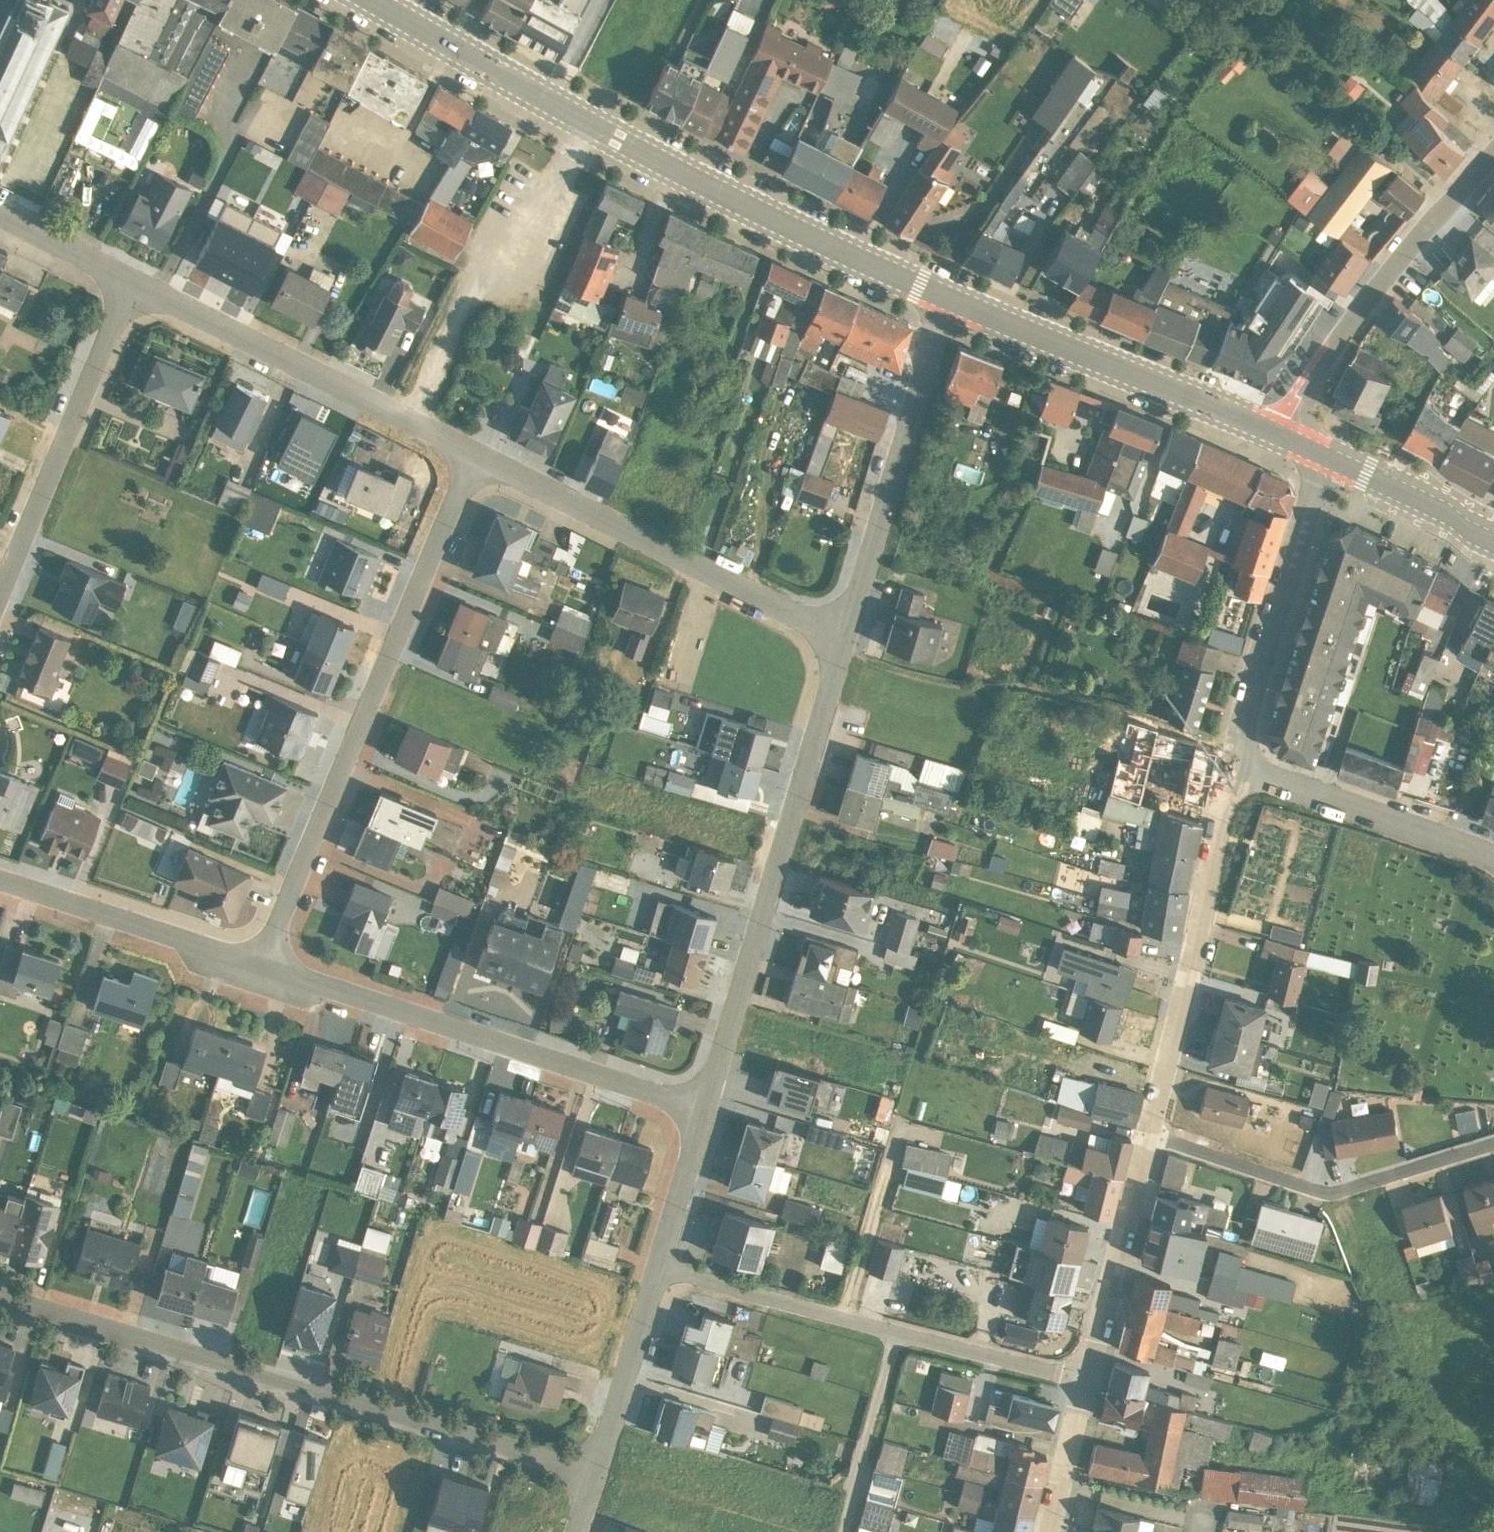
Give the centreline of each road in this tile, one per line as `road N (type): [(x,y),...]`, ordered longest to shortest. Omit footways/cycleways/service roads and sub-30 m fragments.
road 1 (tertiary): [(370,0),(680,172),(946,299)]
road 2 (residential): [(594,1475),(0,1300)]
road 3 (residential): [(474,454),(258,963)]
road 4 (residential): [(841,643),(704,1109)]
road 5 (residential): [(704,1109),(258,963)]
road 6 (residential): [(659,1266),(1083,1378)]
road 7 (track): [(841,643),(904,675),(962,688),(1035,687),(1239,745)]
road 8 (residential): [(841,643),(474,454)]
road 9 (residential): [(474,454),(128,282)]
road 10 (residential): [(1147,1131),(1235,769)]
road 11 (tertiary): [(946,299),(1283,436)]
road 12 (residential): [(1147,1131),(1326,1189),(1493,1144)]
road 13 (residential): [(946,299),(841,643)]
road 14 (residential): [(1283,436),(1309,376),(1493,151)]
road 15 (residential): [(0,595),(128,282)]
road 16 (residential): [(1235,769),(1326,455)]
road 17 (residential): [(1235,769),(1493,854)]
road 18 (residential): [(258,963),(0,880)]
road 19 (residential): [(1083,1378),(1147,1131)]
road 20 (residential): [(659,1266),(594,1475)]
road 21 (tertiary): [(1326,455),(1493,534)]
road 22 (residential): [(704,1109),(659,1266)]
road 23 (residential): [(1047,1531),(1083,1378)]
road 24 (residential): [(128,282),(0,214)]

